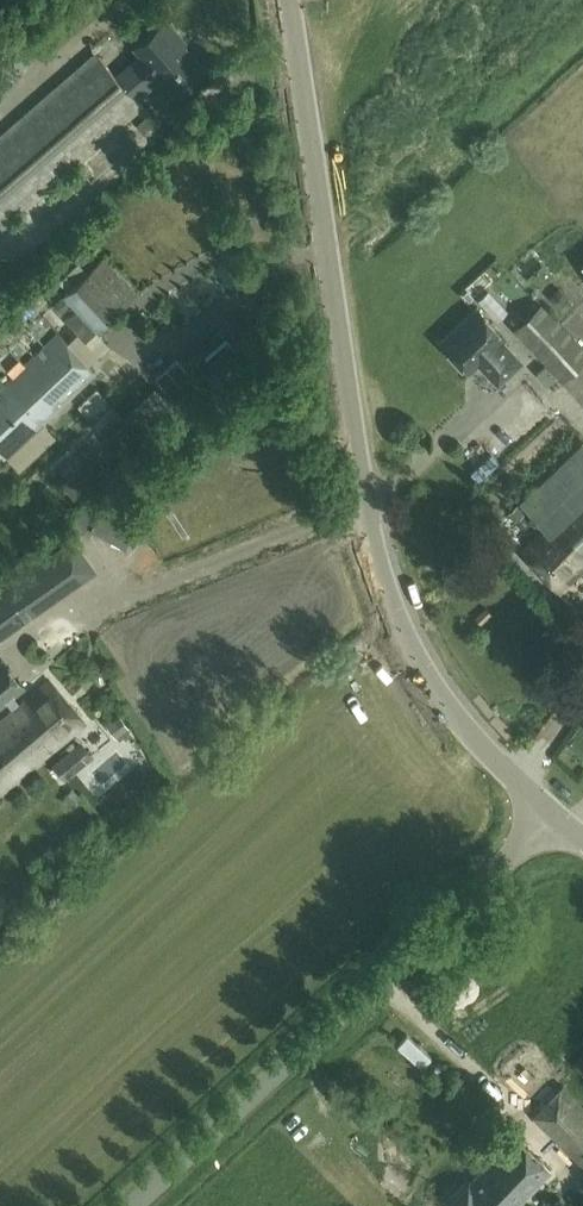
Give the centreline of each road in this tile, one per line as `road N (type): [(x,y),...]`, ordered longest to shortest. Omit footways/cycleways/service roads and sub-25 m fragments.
road 1 (tertiary): [(551,815),(457,719),(388,602),(368,524),(281,0)]
road 2 (unclassified): [(133,1205),(551,815)]

